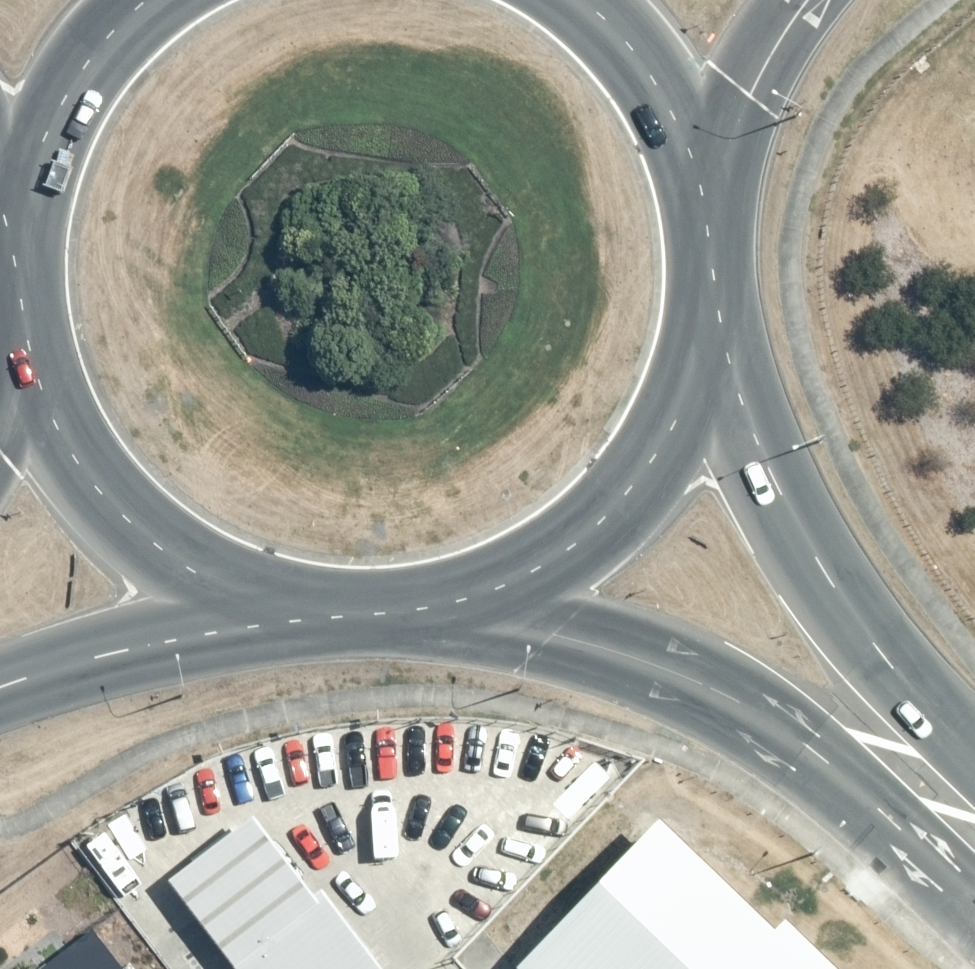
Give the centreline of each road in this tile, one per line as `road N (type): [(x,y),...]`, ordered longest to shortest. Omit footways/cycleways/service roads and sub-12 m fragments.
road 1 (secondary): [(710,272),(736,400),(771,481),(819,572),(974,806)]
road 2 (secondary): [(974,841),(725,696),(457,601)]
road 3 (trunk): [(710,272),(676,413),(639,472),(589,531),(524,575),(457,601)]
road 4 (trunk): [(333,619),(212,582),(119,517),(78,470),(26,348)]
road 5 (trunk): [(333,619),(141,650),(0,691)]
road 6 (trunk): [(18,267),(47,126),(81,69),(149,0)]
road 7 (trunk): [(576,0),(648,79),(684,149),(703,223)]
road 8 (trunk): [(808,0),(748,96),(703,223)]
road 9 (trunk): [(457,601),(333,619)]

